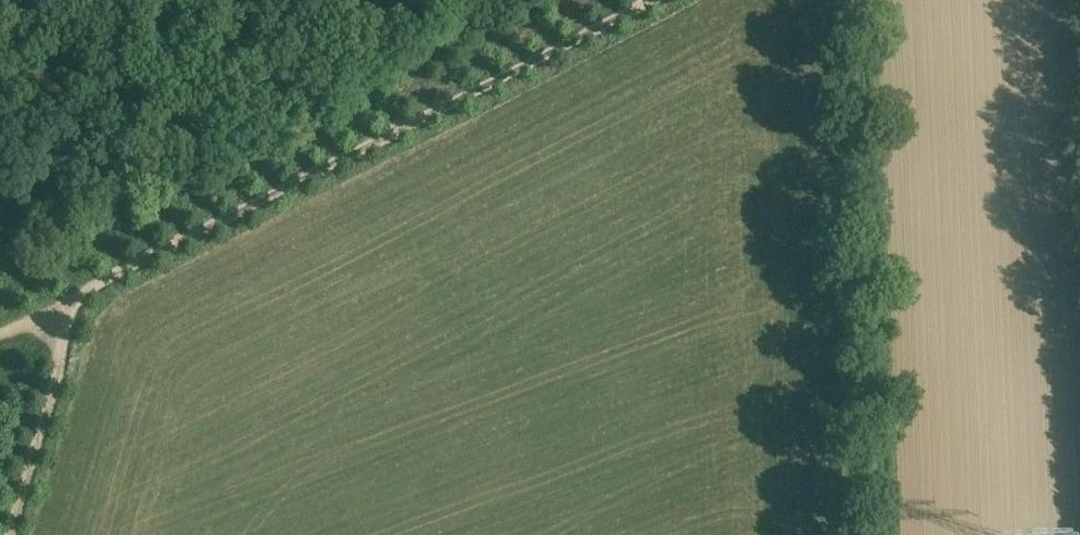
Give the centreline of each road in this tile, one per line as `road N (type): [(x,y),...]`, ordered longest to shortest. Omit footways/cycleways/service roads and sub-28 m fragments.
road 1 (track): [(77,297),(652,0)]
road 2 (track): [(860,0),(877,215),(899,216),(925,534)]
road 3 (track): [(8,534),(54,382),(56,314)]

